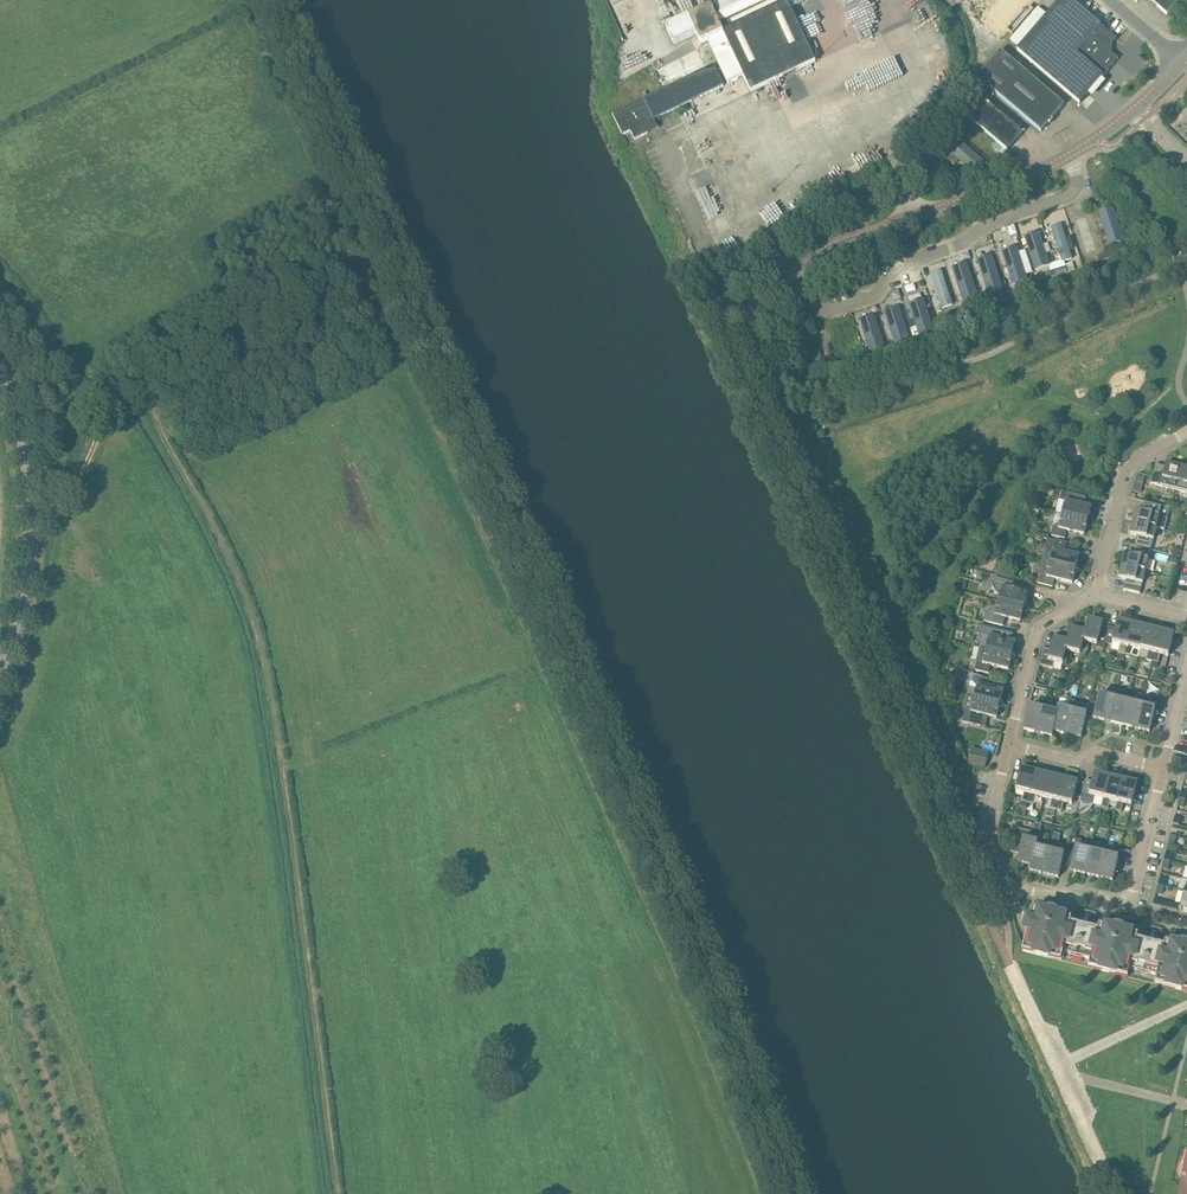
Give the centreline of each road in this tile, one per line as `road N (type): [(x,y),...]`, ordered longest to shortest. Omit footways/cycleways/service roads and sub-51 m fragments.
road 1 (residential): [(1161,769),(1129,911),(1002,878),(988,832),(1008,747)]
road 2 (residential): [(789,282),(813,301),(840,306),(873,297),(903,264),(1065,199),(1076,180),(1072,154)]
road 3 (residential): [(0,685),(27,606),(35,524),(27,439),(0,354)]
road 4 (unclassified): [(1072,154),(1007,187),(835,247),(789,282)]
road 5 (residential): [(1095,593),(1124,468),(1186,432)]
road 6 (residential): [(1008,747),(1035,630),(1095,593)]
road 7 (residential): [(1161,769),(1098,752),(1079,762),(1008,747)]

